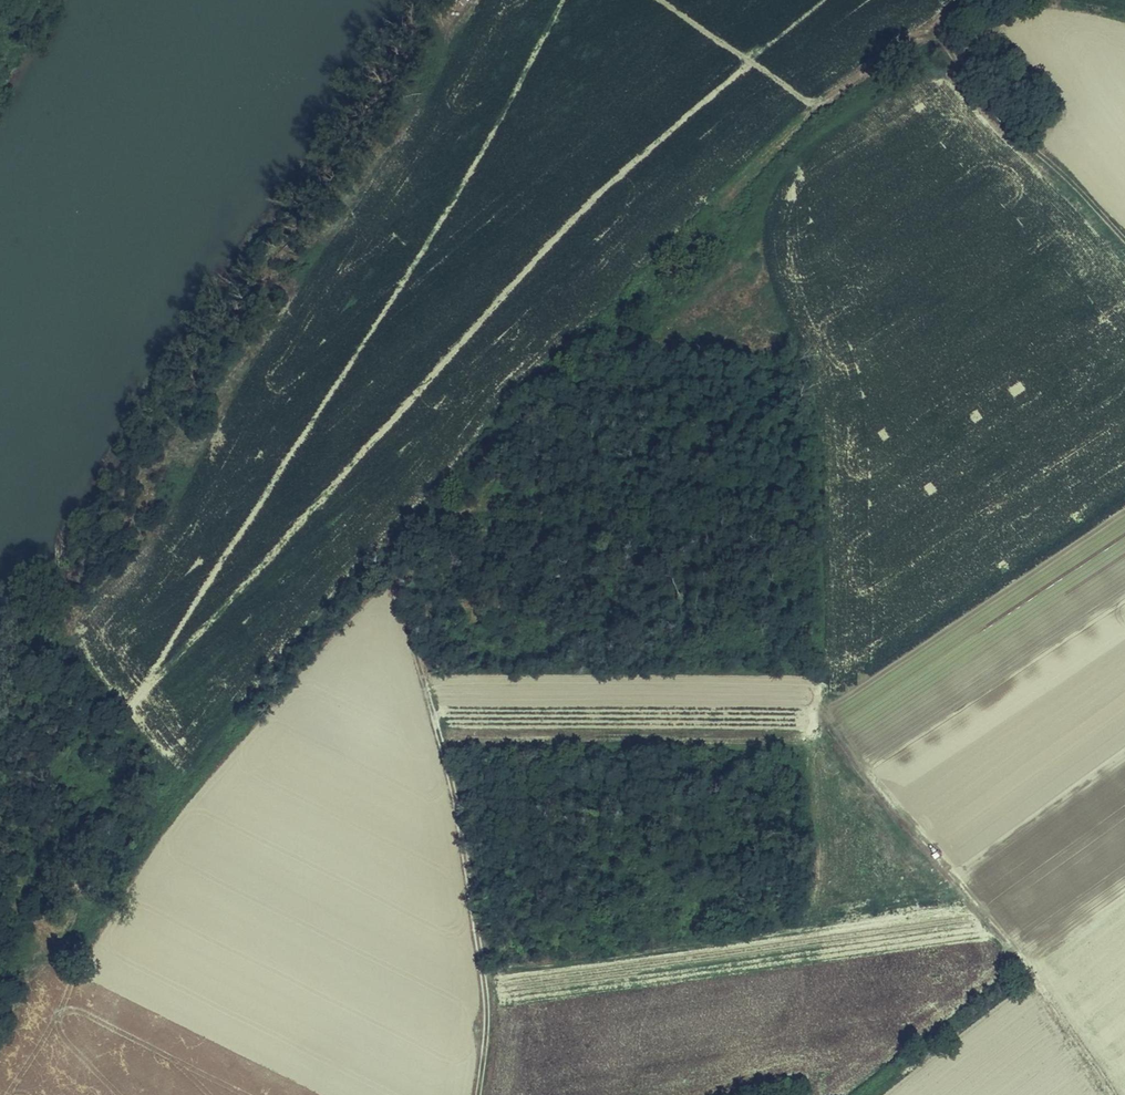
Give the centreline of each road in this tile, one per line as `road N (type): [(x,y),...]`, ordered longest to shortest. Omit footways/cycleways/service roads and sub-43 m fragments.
road 1 (track): [(1124,236),(930,34),(817,93),(793,85),(669,0)]
road 2 (track): [(479,1094),(482,954),(448,776),(402,592)]

